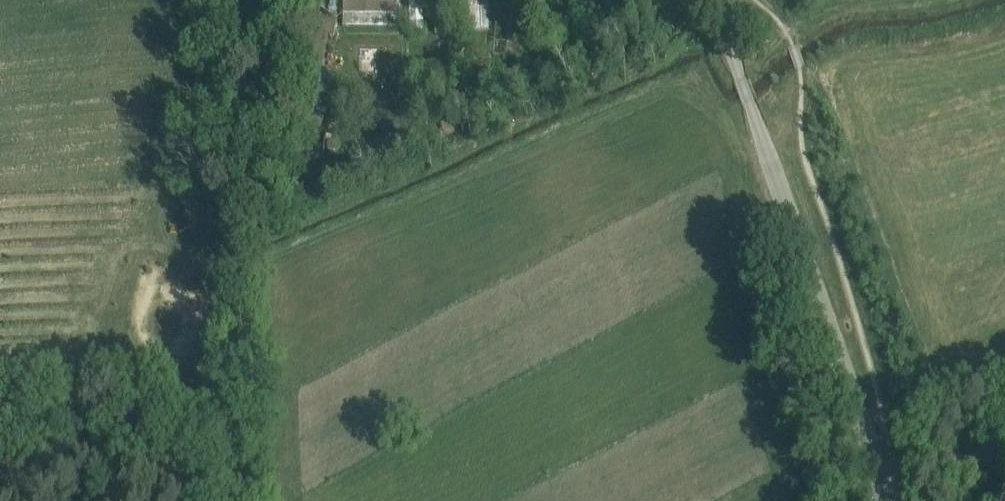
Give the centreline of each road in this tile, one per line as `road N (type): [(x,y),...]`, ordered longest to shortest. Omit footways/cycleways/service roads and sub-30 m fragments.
road 1 (unclassified): [(881,478),(713,0)]
road 2 (unclassified): [(881,478),(1004,449)]

